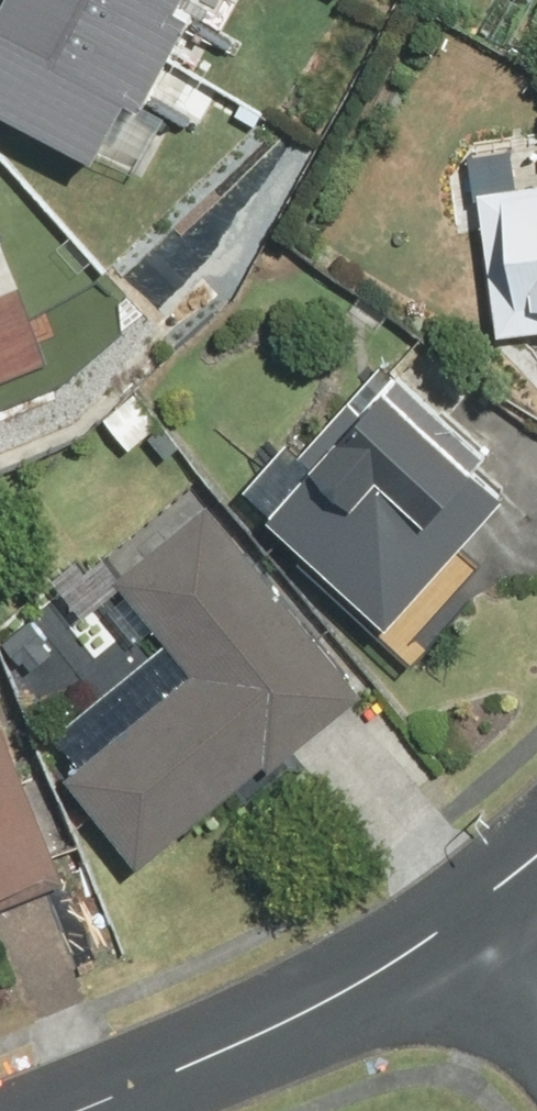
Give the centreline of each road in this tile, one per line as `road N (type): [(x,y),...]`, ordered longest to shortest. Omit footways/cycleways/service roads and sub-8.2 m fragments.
road 1 (residential): [(492,891),(279,1021),(58,1110)]

